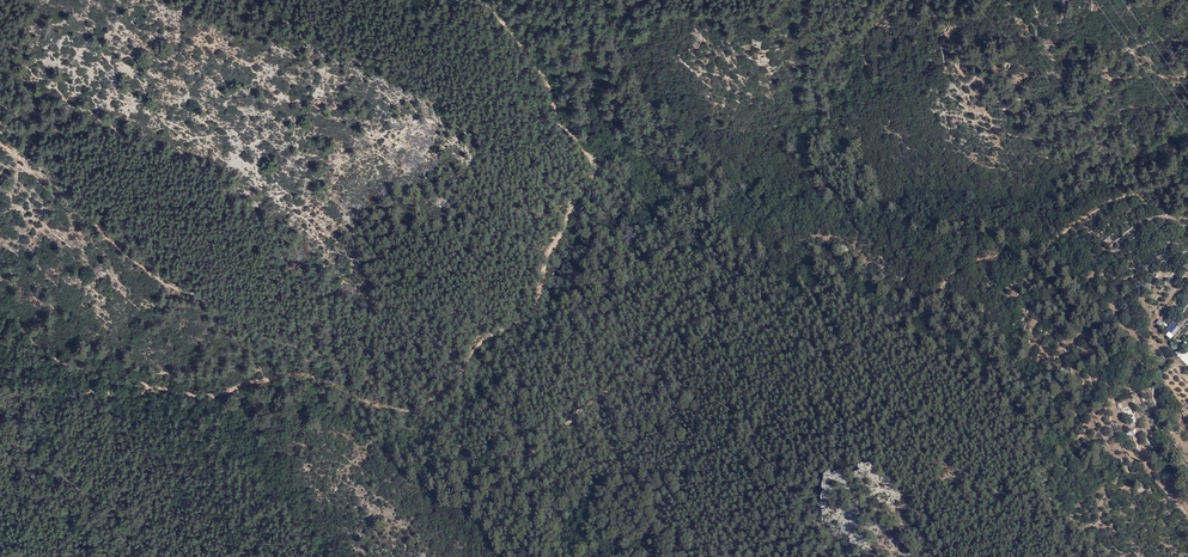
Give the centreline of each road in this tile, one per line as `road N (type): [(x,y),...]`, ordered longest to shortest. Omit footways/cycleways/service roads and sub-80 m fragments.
road 1 (track): [(159,389),(213,398),(290,372),(409,413),(485,340),(542,308),(547,261),(595,171),(562,124),(545,74),(492,6),(477,0)]
road 2 (unclassified): [(0,394),(120,396),(159,389)]

